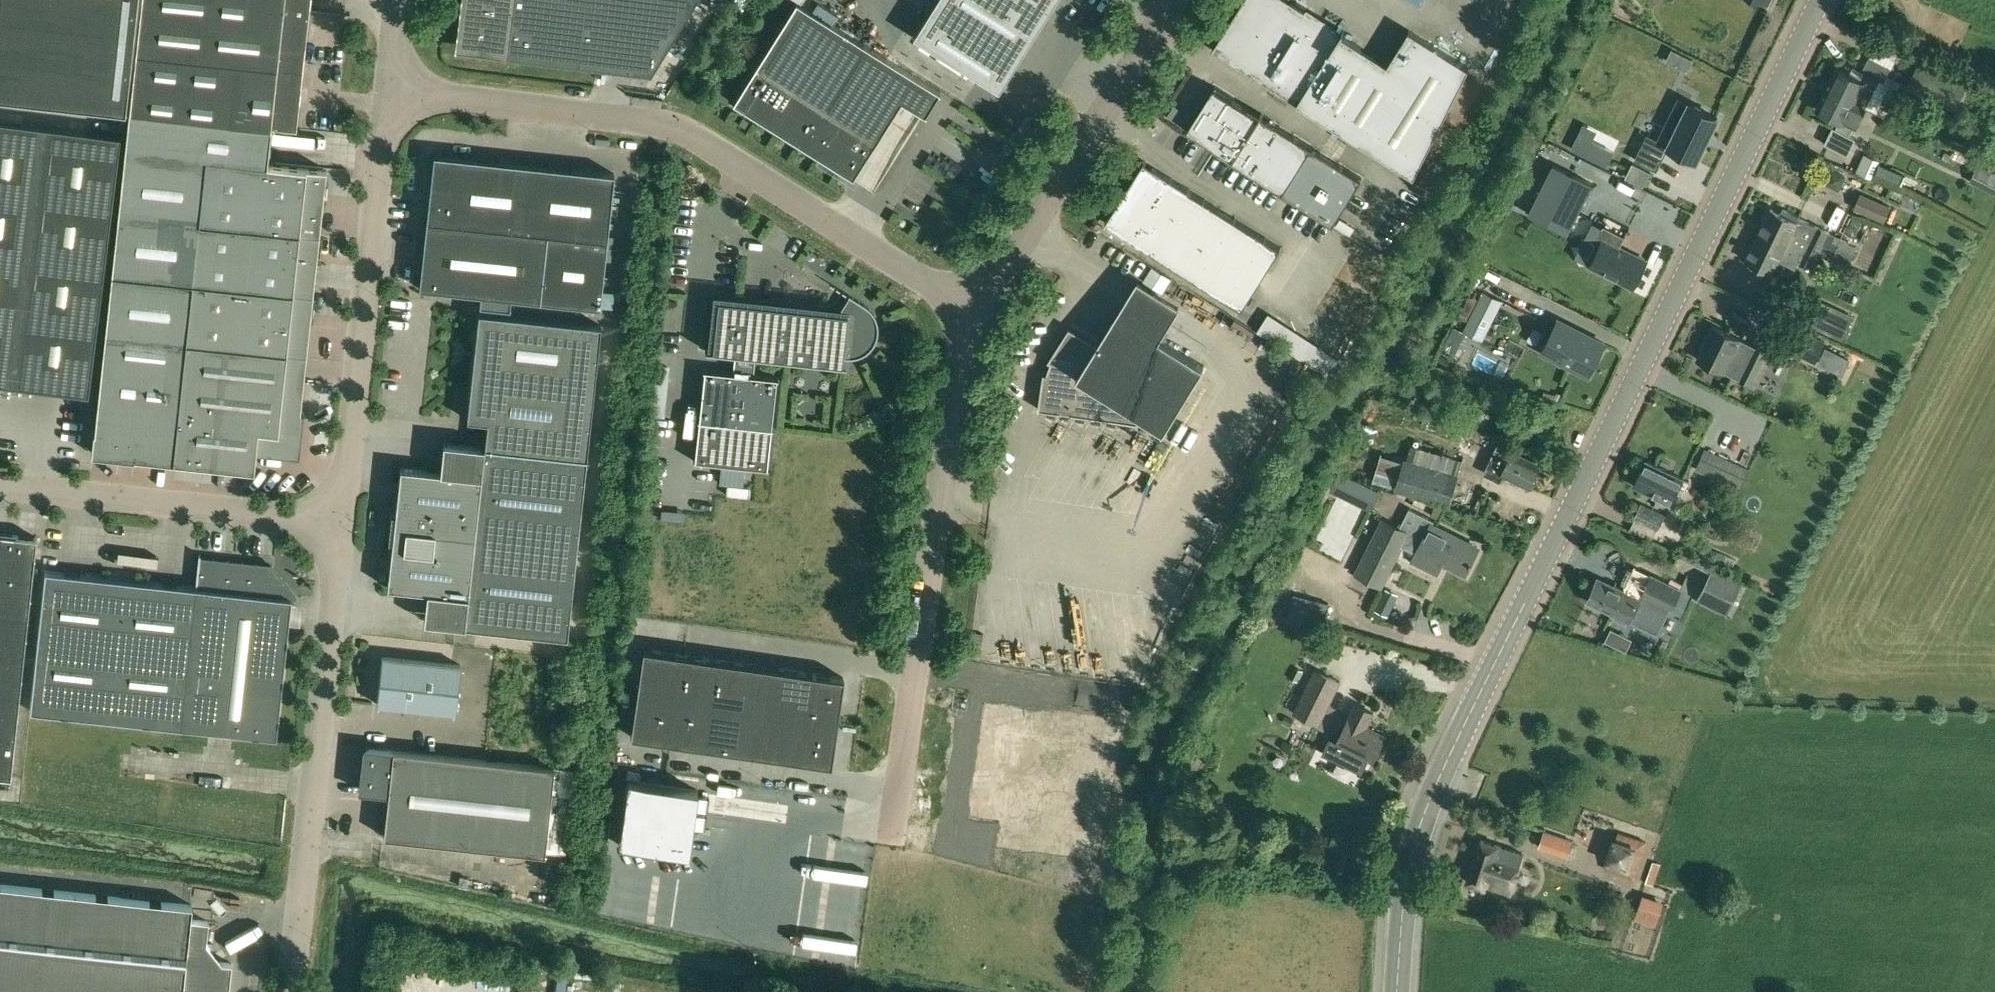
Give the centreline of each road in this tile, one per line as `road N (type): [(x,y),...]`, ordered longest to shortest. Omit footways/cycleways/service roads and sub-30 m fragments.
road 1 (secondary): [(1397,991),(1402,918),(1428,804),(1820,0)]
road 2 (unclassified): [(387,91),(673,127),(977,315)]
road 3 (unclassified): [(977,315),(956,380),(891,843)]
road 4 (unclassified): [(290,991),(341,523)]
road 5 (unclassified): [(341,523),(387,91)]
road 6 (unclassified): [(1174,0),(977,315)]
road 7 (unclassified): [(341,523),(0,487)]

